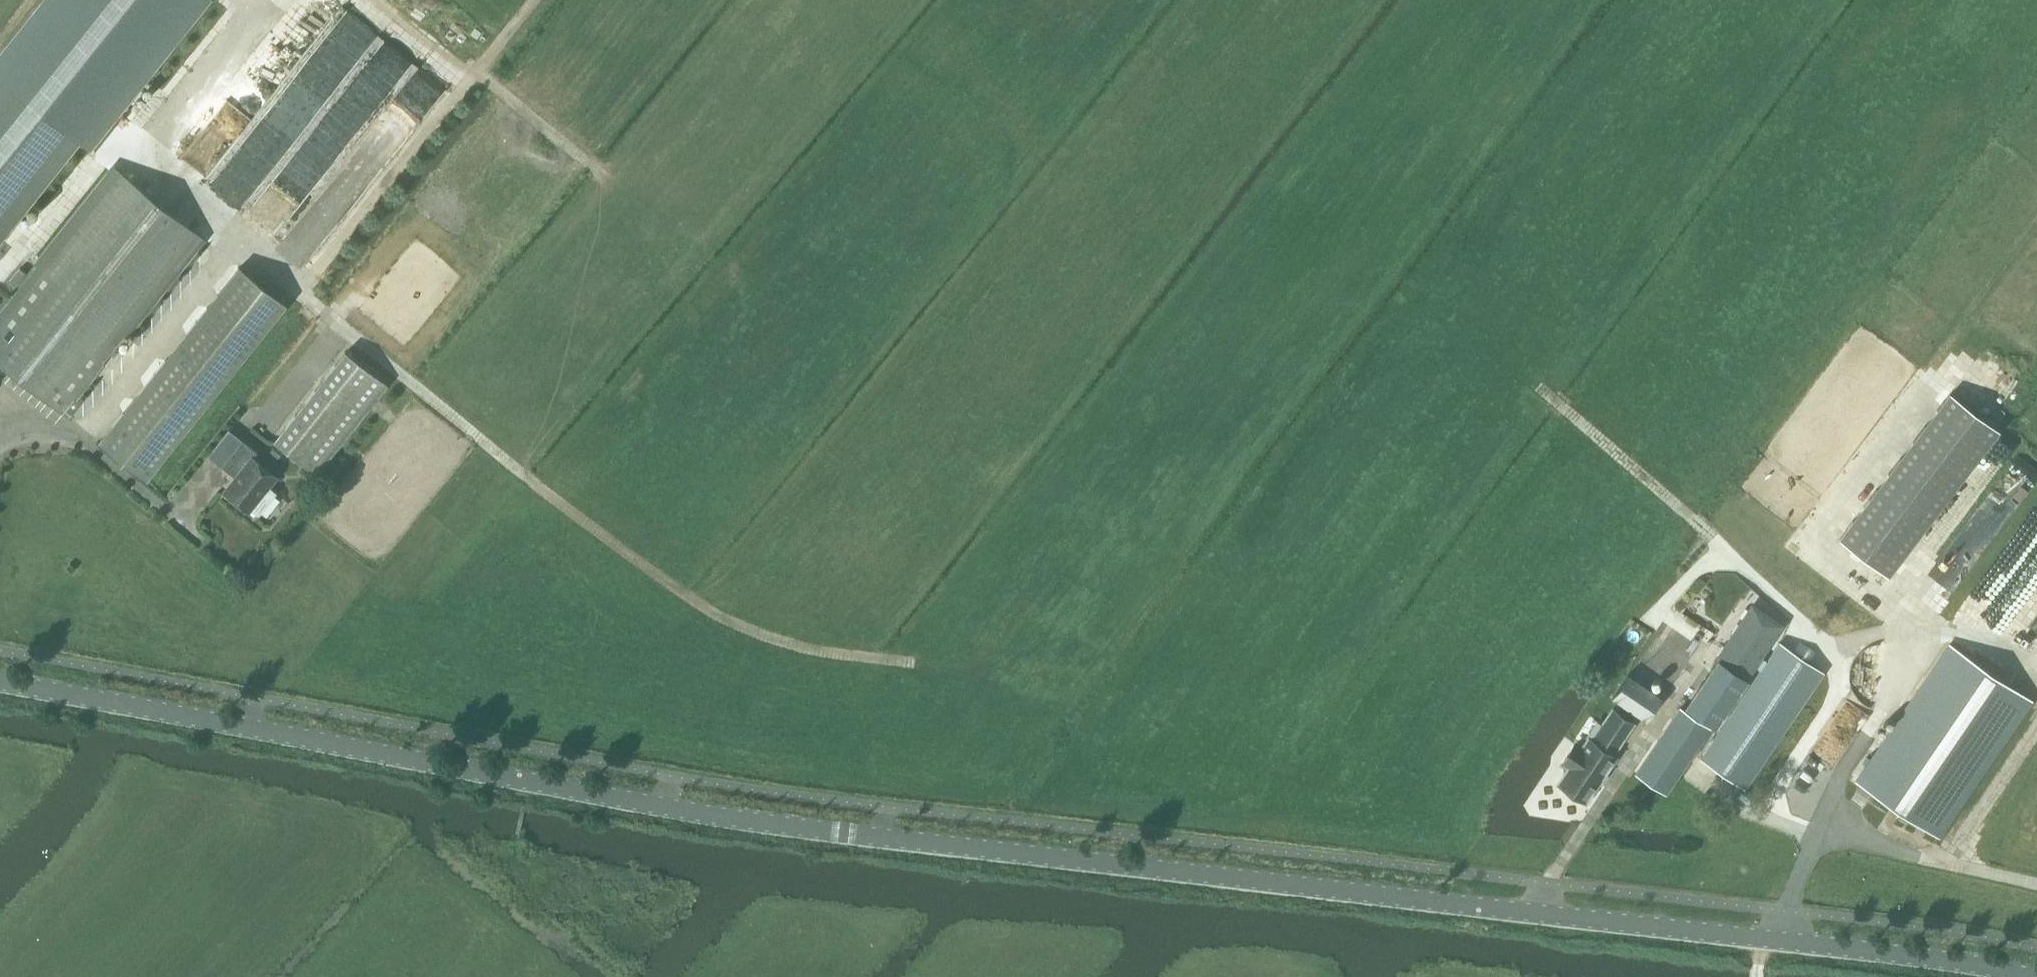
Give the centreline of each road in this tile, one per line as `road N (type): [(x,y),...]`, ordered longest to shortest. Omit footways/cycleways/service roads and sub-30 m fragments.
road 1 (unclassified): [(2030,976),(1932,956),(742,818),(0,679)]
road 2 (track): [(536,0),(304,284),(498,451),(656,576),(732,624),(795,645),(913,662)]
road 3 (track): [(1538,387),(1734,557),(1701,571),(1670,611),(1709,648),(1547,883),(1543,913)]
road 4 (track): [(256,0),(265,6),(156,140),(153,162),(479,438)]
road 5 (track): [(1734,557),(1832,643),(1834,698),(1777,790),(1780,812),(1820,833),(2036,882)]
road 6 (track): [(234,235),(77,424),(0,436)]

